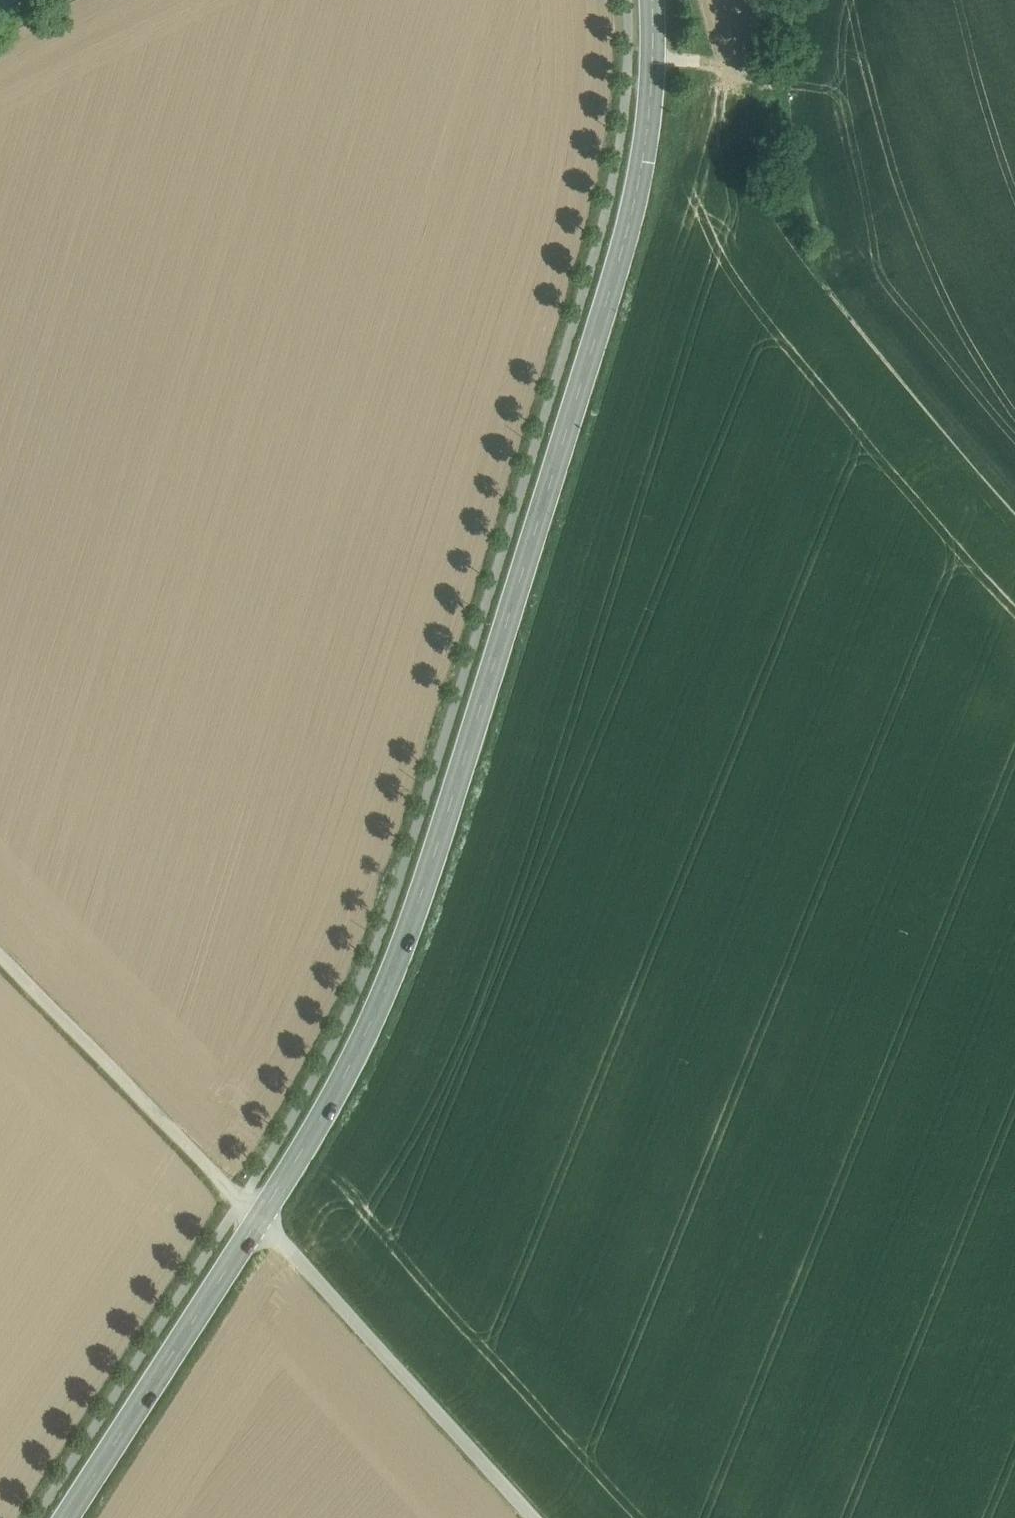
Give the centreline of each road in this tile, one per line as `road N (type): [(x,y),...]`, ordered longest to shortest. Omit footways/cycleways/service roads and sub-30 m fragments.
road 1 (secondary): [(257,1221),(363,1041),(455,797),(625,239),(644,158),(654,0)]
road 2 (unclassified): [(531,1517),(257,1221)]
road 3 (track): [(0,958),(257,1221)]
road 4 (secondary): [(67,1517),(257,1221)]

